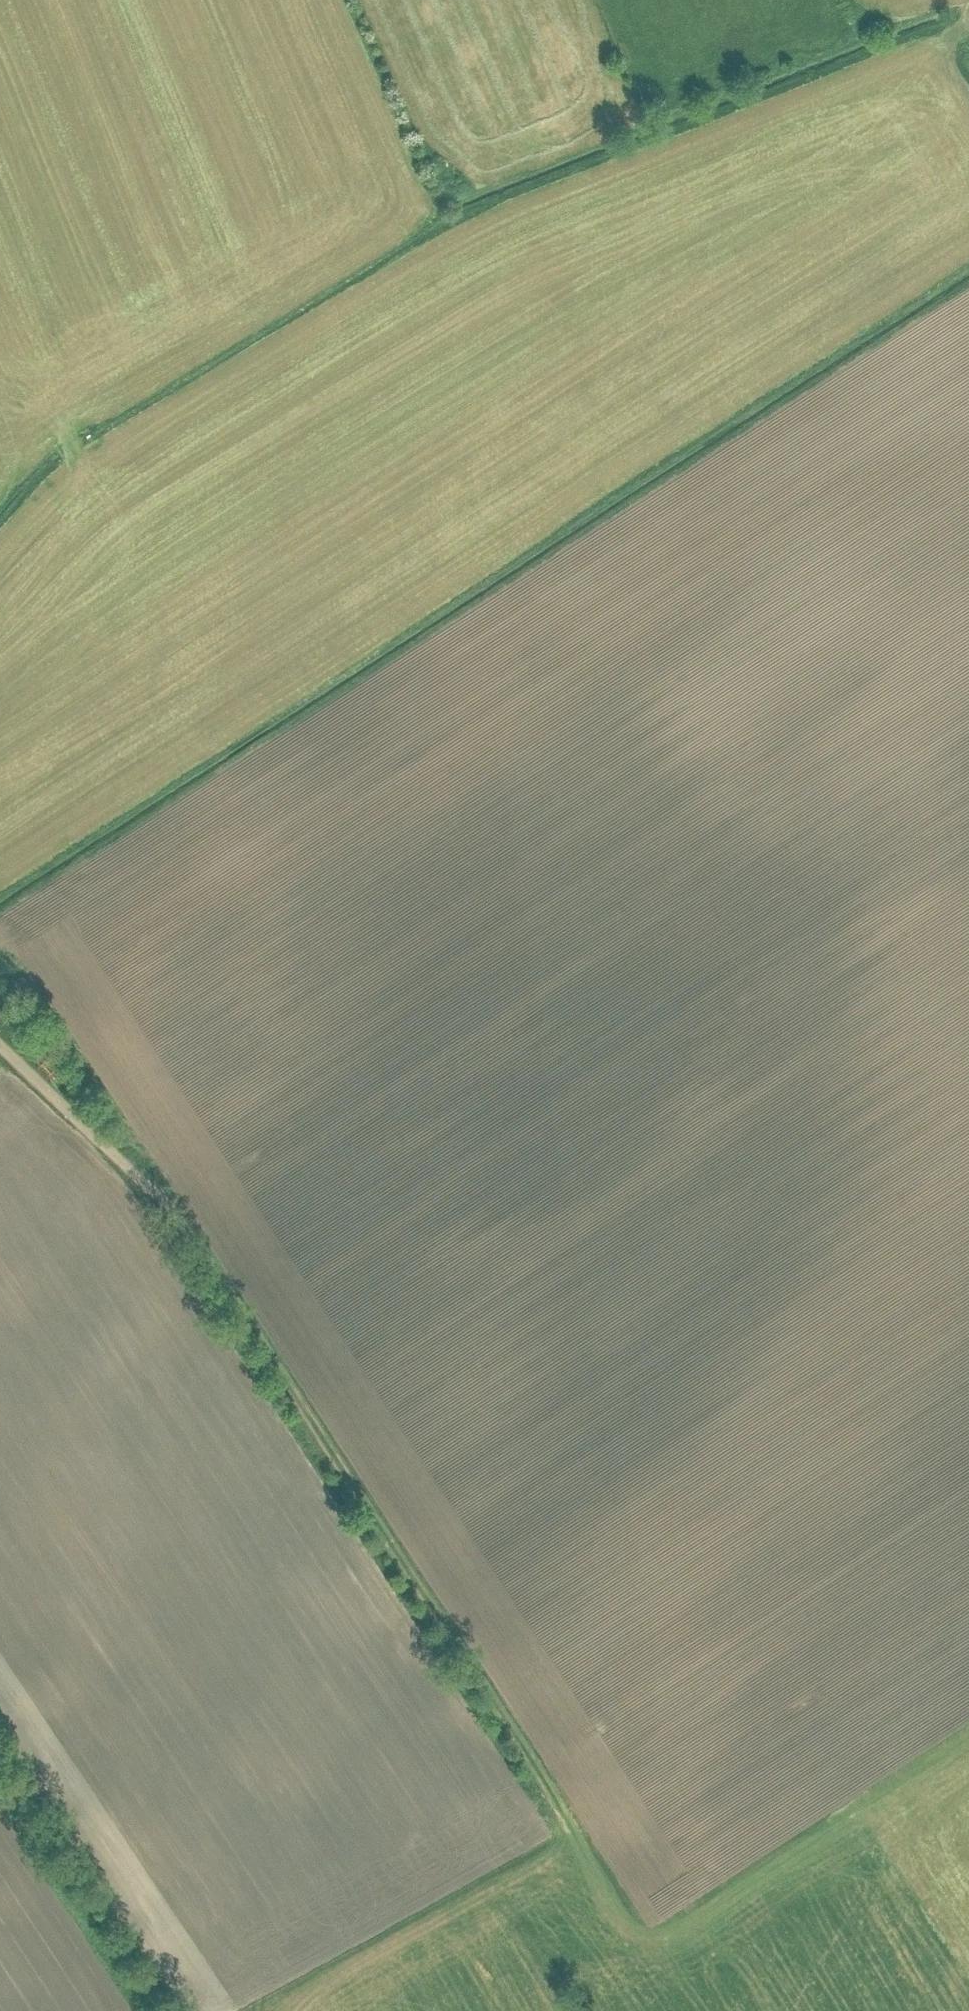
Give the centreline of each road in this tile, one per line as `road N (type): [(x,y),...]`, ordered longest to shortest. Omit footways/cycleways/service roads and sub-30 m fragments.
road 1 (track): [(0,1048),(153,1193)]

